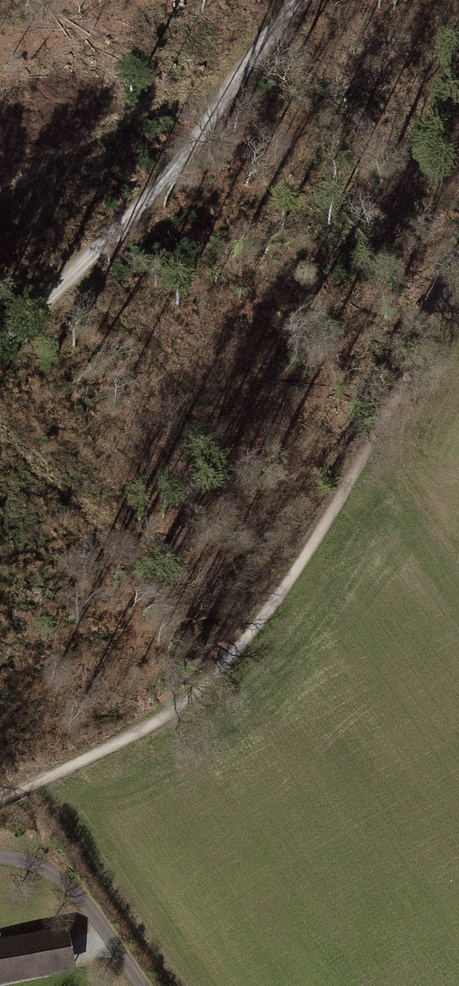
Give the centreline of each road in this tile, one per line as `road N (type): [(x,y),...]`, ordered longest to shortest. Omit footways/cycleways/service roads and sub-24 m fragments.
road 1 (track): [(0,800),(151,723),(212,680),(281,594),(358,471),(458,261)]
road 2 (track): [(306,0),(192,154),(0,336)]
road 3 (residential): [(139,985),(70,890),(0,857)]

